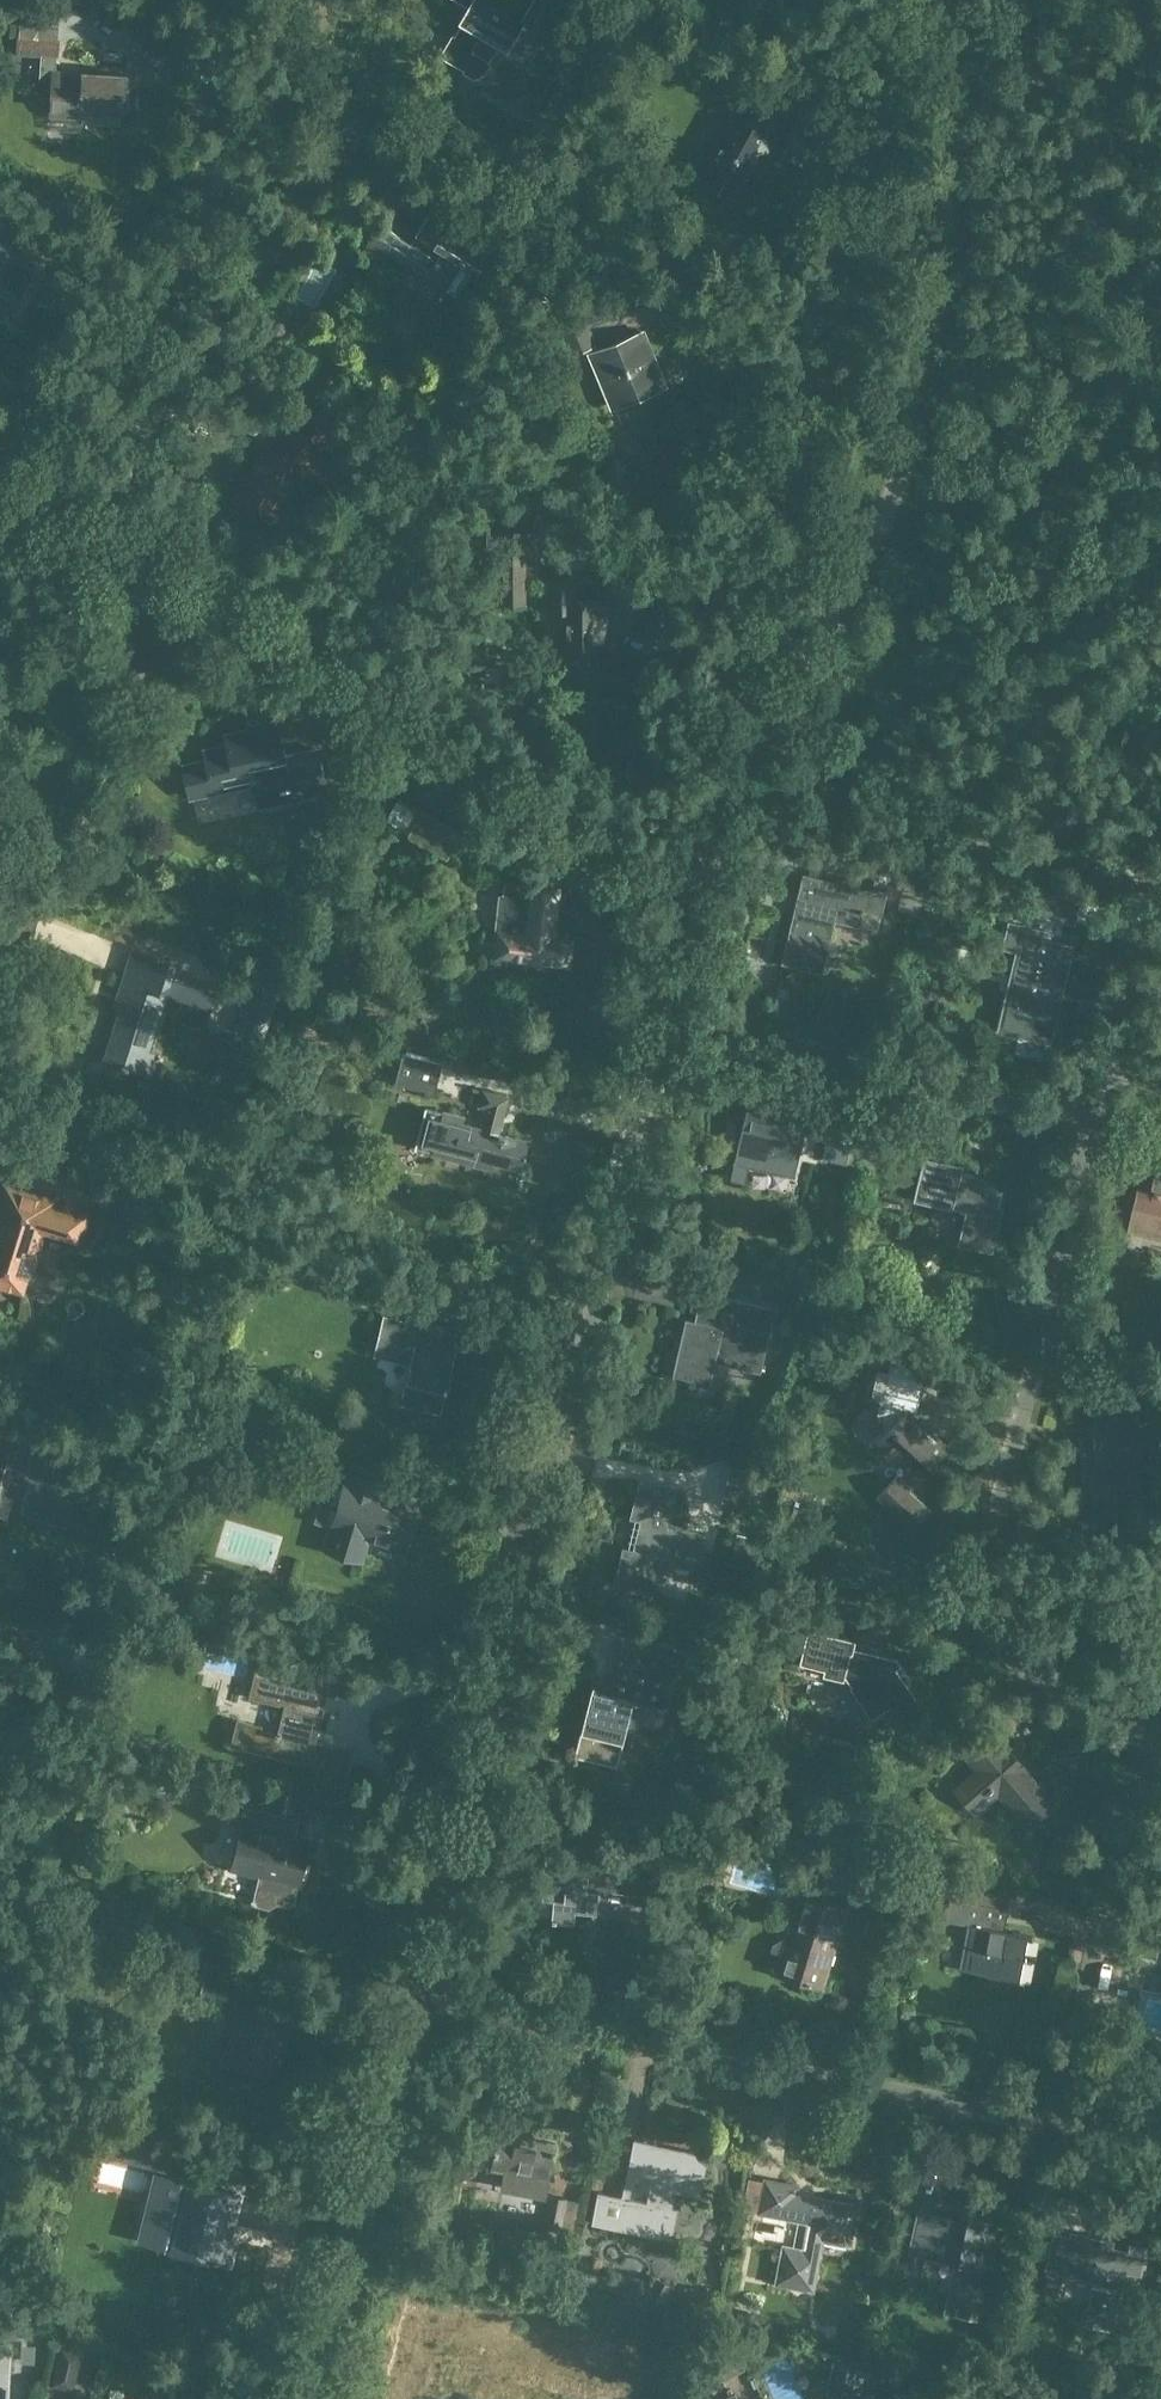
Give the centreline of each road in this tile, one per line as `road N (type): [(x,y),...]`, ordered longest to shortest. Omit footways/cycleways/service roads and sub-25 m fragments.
road 1 (unclassified): [(663,1021),(706,892),(708,854),(830,645),(917,419),(950,244),(944,0)]
road 2 (unclassified): [(412,1989),(663,1021)]
road 3 (track): [(680,882),(887,0)]
road 4 (track): [(0,484),(706,892)]
road 5 (residential): [(1088,1106),(988,1548),(985,1617),(1011,1665),(1126,1685)]
road 6 (unclassified): [(0,577),(20,528),(46,510),(84,424),(323,0)]
road 7 (residential): [(1064,2111),(412,1989)]
road 8 (track): [(1121,1066),(1133,979),(1092,781),(1058,696),(1063,673),(1160,634)]
road 9 (residential): [(1088,1106),(663,1021)]
road 10 (residential): [(1064,2111),(1126,1685)]
road 11 (residential): [(312,2398),(412,1989)]
road 12 (track): [(1160,233),(1067,298),(910,441)]

